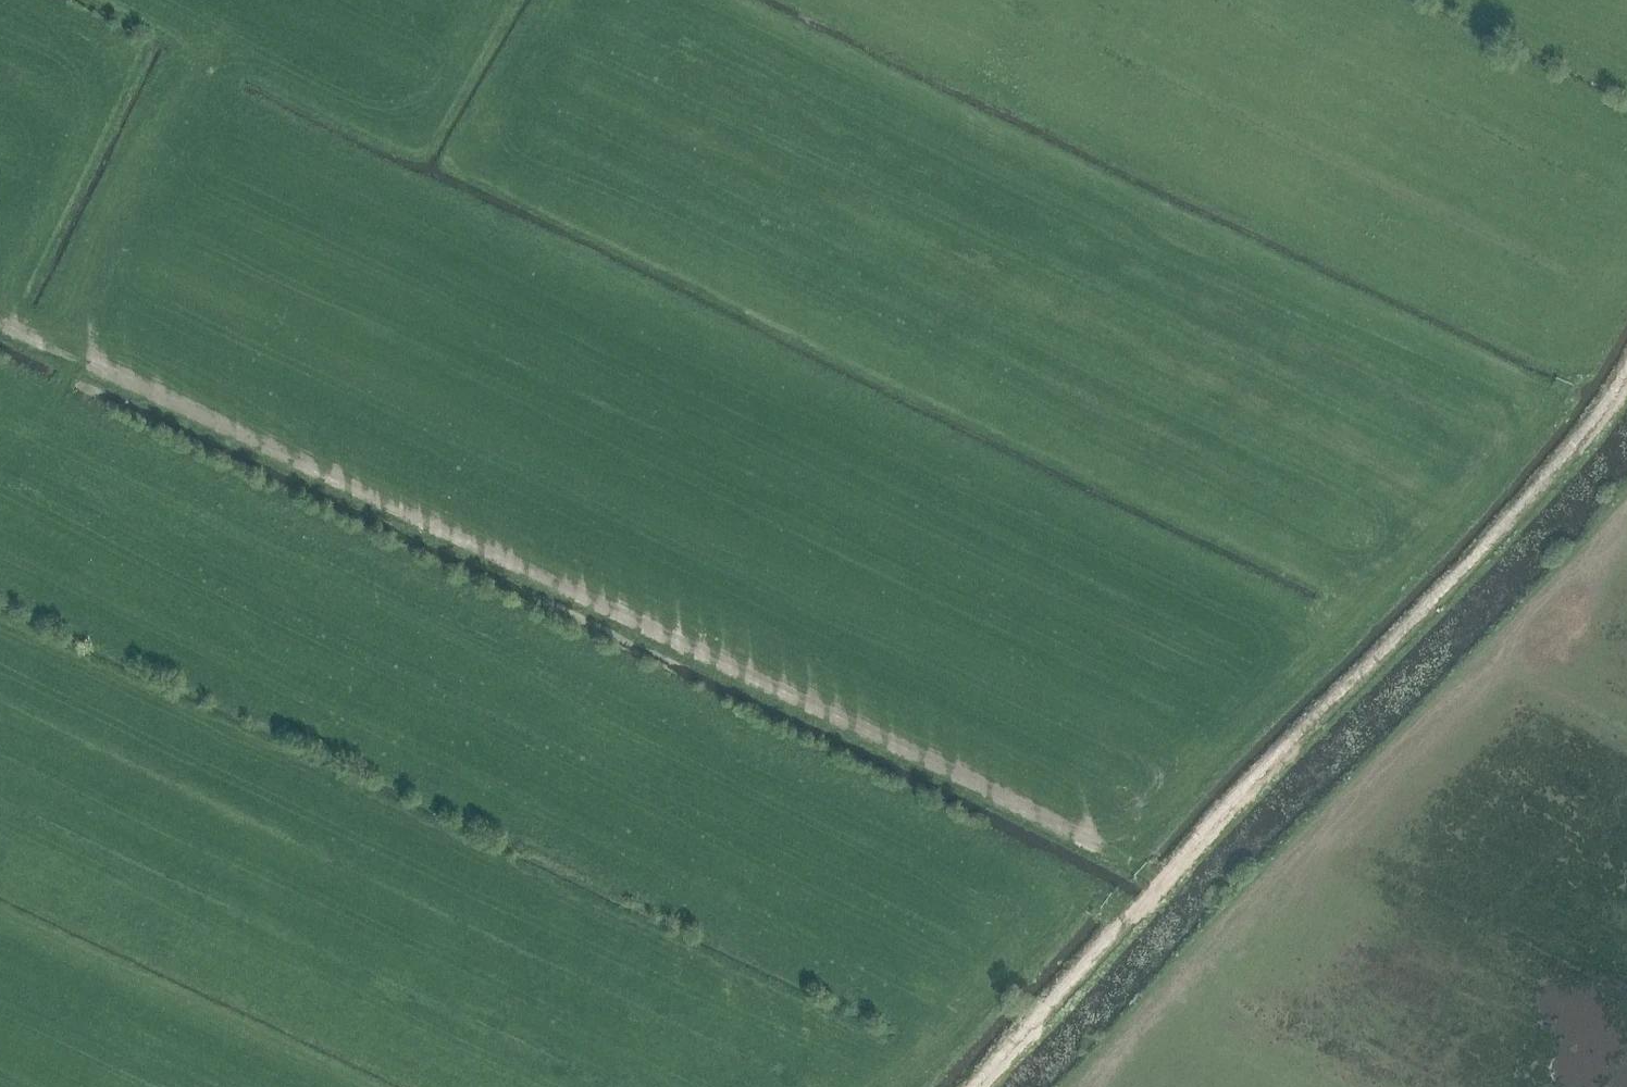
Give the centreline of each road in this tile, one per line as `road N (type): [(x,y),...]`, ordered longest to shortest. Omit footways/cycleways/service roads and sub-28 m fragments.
road 1 (track): [(1158,882),(1441,597),(1589,432),(1626,371)]
road 2 (track): [(972,1086),(1158,882)]

